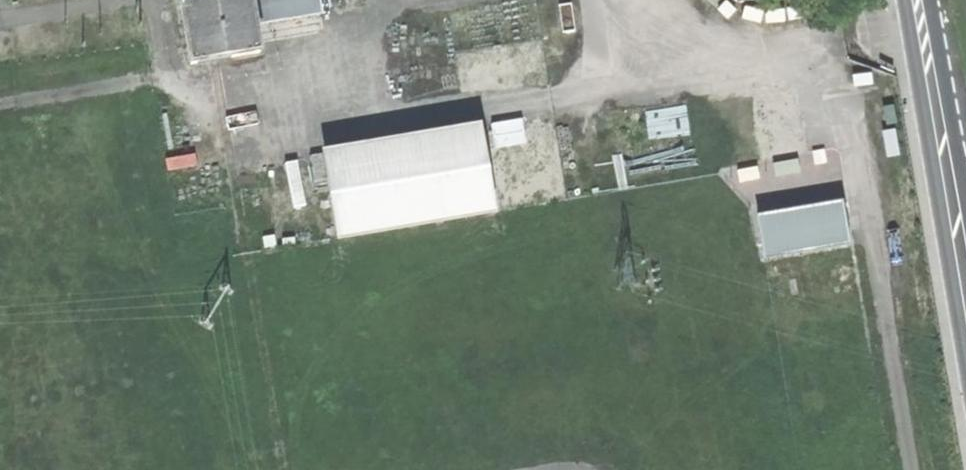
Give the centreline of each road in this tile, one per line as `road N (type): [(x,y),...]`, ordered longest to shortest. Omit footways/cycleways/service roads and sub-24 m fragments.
road 1 (secondary): [(908,0),(965,358)]
road 2 (secondary): [(965,152),(940,0)]

